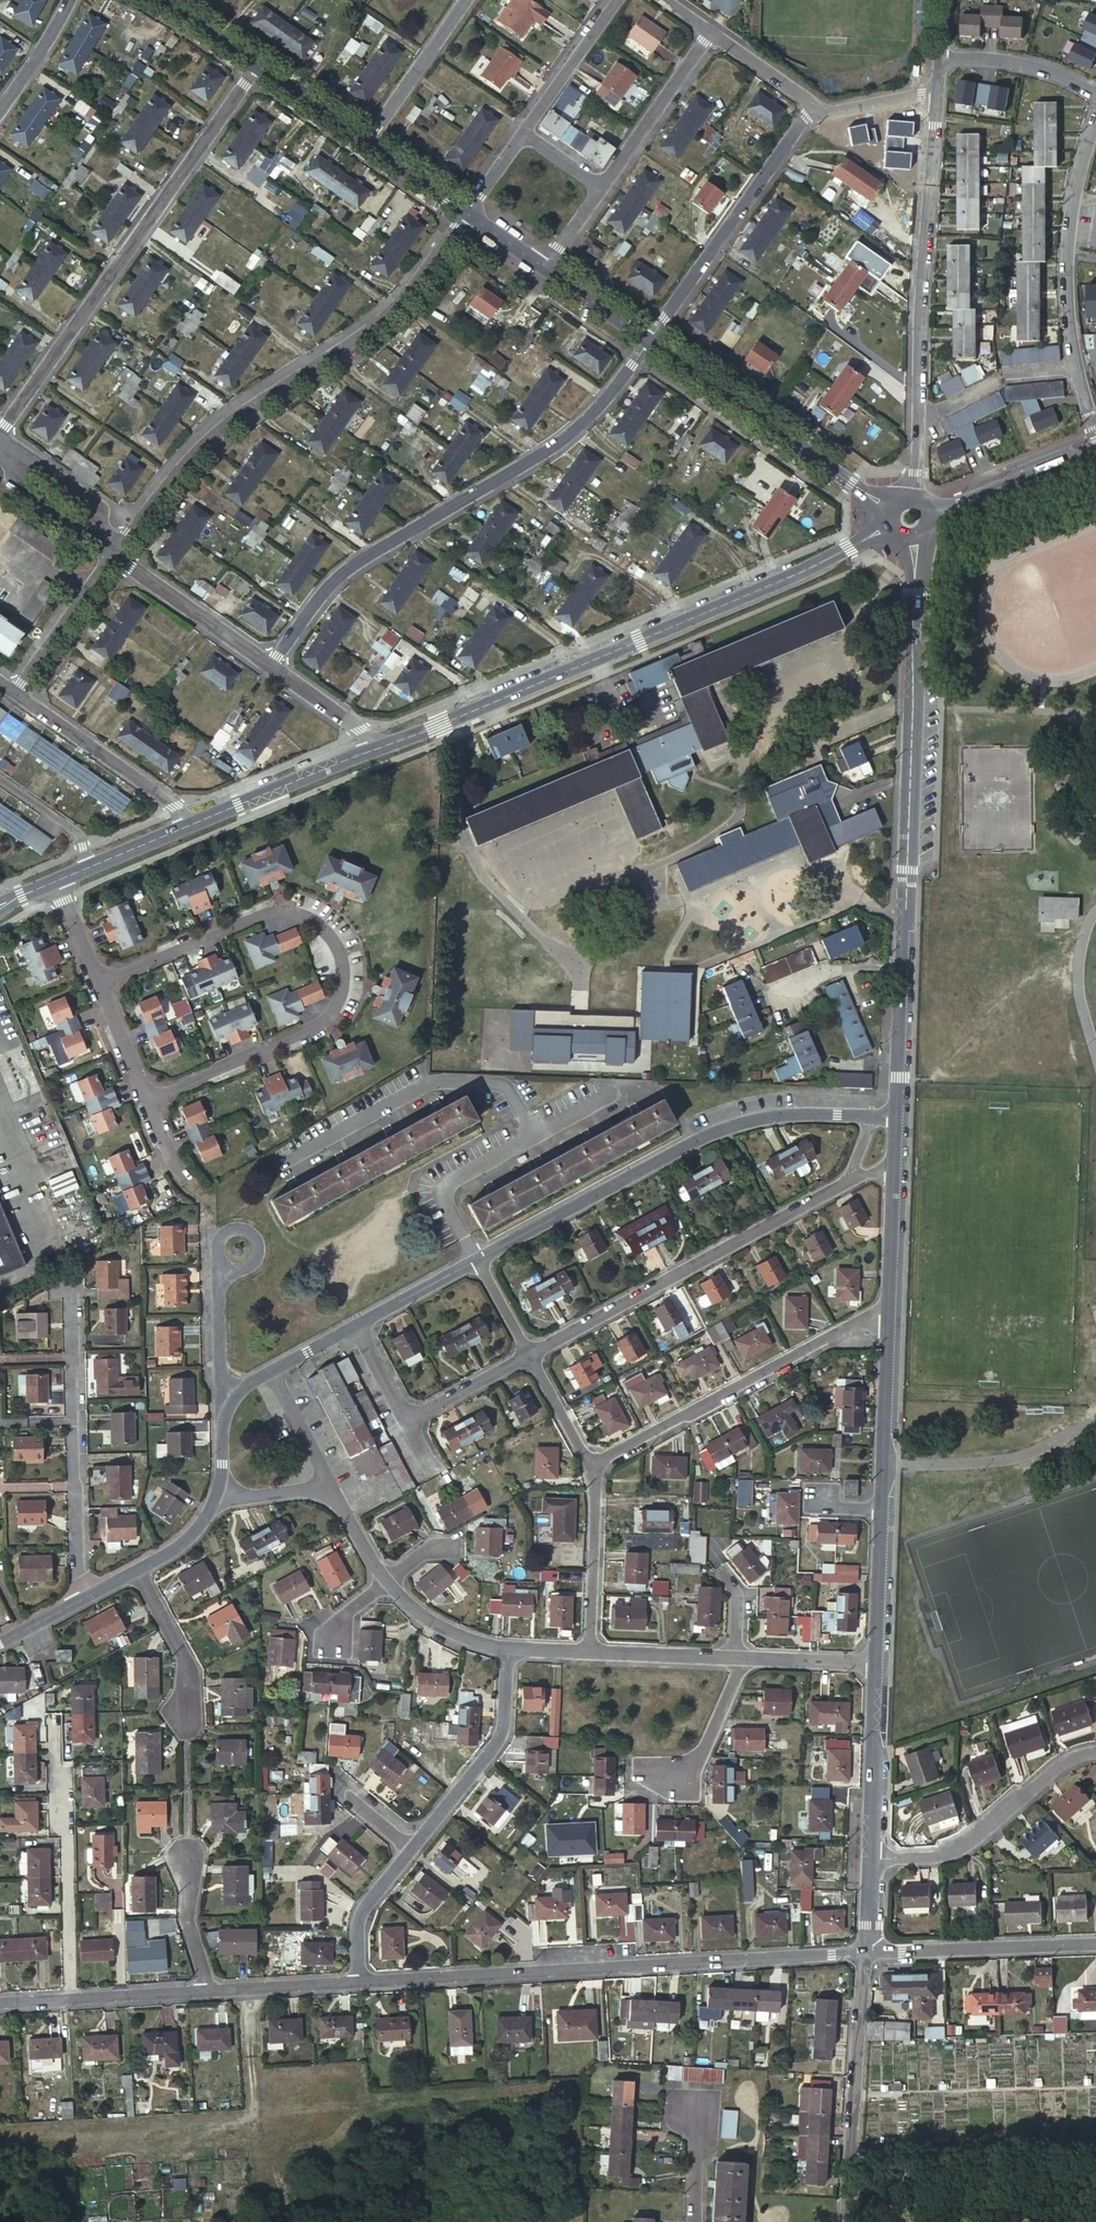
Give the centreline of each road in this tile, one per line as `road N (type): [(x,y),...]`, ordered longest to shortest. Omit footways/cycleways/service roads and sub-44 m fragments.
road 1 (residential): [(900,1111),(914,539)]
road 2 (tertiary): [(372,750),(891,526)]
road 3 (residential): [(146,1100),(320,1023),(341,987),(337,951),(313,923),(272,913),(96,985)]
road 4 (residential): [(865,1952),(358,1982)]
road 5 (residential): [(272,667),(333,583),(580,429),(650,342)]
road 6 (residential): [(115,556),(204,441),(386,319),(466,215)]
road 7 (residential): [(0,436),(259,70)]
road 8 (residential): [(477,1258),(743,1122),(874,1111)]
road 9 (residential): [(937,91),(913,497)]
road 10 (residential): [(527,1353),(851,1177)]
road 11 (residential): [(892,1316),(857,1322),(592,1465)]
road 12 (residential): [(79,1602),(71,1287)]
road 13 (residential): [(1095,429),(1071,339),(1066,284),(1079,165),(1095,121)]
road 14 (residential): [(650,342),(811,113),(824,111)]
road 15 (tertiary): [(650,342),(892,507)]
road 16 (residential): [(68,1999),(68,1836),(53,1716)]
road 17 (residential): [(849,2221),(865,1952)]
road 18 (residential): [(871,1860),(956,1851),(1056,1767),(1095,1752)]
road 19 (residential): [(410,1849),(503,1736),(510,1648)]
road 20 (residential): [(1095,1944),(865,1952)]
road 21 (unclassified): [(186,826),(176,806),(15,689)]
road 22 (tertiary): [(186,826),(372,750)]
road 23 (residential): [(871,1860),(879,1663)]
road 24 (residential): [(885,1509),(892,1316)]
road 25 (residential): [(115,556),(272,667)]
road 26 (residential): [(602,187),(712,34)]
road 27 (residential): [(592,1465),(591,1650)]
road 28 (unclassified): [(137,1570),(186,1659),(187,1741)]
road 29 (residential): [(466,0),(365,144)]
road 30 (tertiary): [(931,512),(1095,451)]
road 31 (residential): [(744,1657),(691,1778),(656,1777)]
road 32 (residential): [(15,689),(115,556)]
road 33 (residential): [(939,57),(1026,63),(1095,91)]
road 34 (residential): [(523,132),(615,0)]
road 35 (residential): [(99,544),(99,507),(0,437)]
road 36 (unclassified): [(188,1836),(187,1917),(208,1990)]
road 37 (residential): [(0,437),(11,484),(99,544)]
road 38 (residential): [(879,1663),(885,1509)]
road 39 (residential): [(358,1982),(208,1990)]
road 40 (residential): [(358,1982),(359,1919),(410,1849)]
road 41 (residential): [(383,1577),(418,1612),(510,1648)]
road 42 (residential): [(892,1316),(898,1170)]
road 43 (residential): [(591,1650),(734,1656)]
road 44 (residential): [(208,1990),(68,1999)]
road 45 (residential): [(355,1323),(477,1258)]
road 46 (residential): [(406,1419),(527,1353)]
road 47 (residential): [(712,34),(824,111)]
road 48 (residential): [(744,1657),(879,1663)]
road 49 (residential): [(70,0),(0,115)]
road 50 (residential): [(272,667),(360,729),(372,750)]
road 51 (residential): [(270,1369),(329,1485)]
road 52 (tertiary): [(543,268),(650,342)]
road 53 (unclassified): [(0,778),(68,826),(90,867)]
road 54 (residential): [(527,1353),(592,1465)]
road 55 (tertiary): [(259,70),(365,144)]
road 56 (residential): [(96,985),(146,1100)]
road 57 (tertiary): [(365,144),(466,215)]
road 58 (tertiary): [(159,0),(259,70)]
road 59 (residential): [(220,1396),(218,1274)]
road 60 (residential): [(696,2221),(695,2099)]

